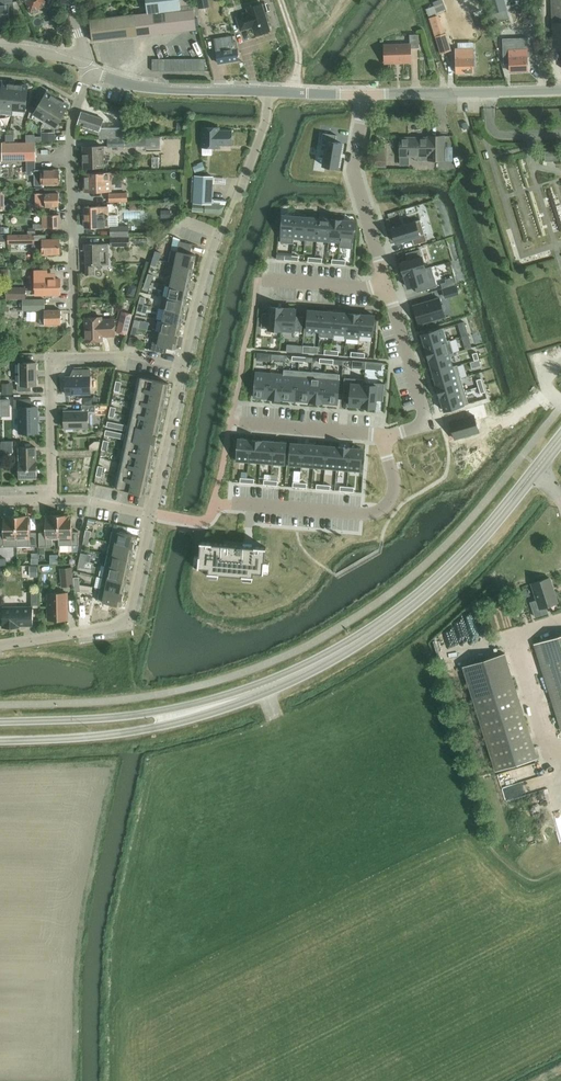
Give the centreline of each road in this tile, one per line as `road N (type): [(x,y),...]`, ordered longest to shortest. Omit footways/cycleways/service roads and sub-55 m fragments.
road 1 (secondary): [(264,689),(331,657),(427,589),(560,440)]
road 2 (residential): [(76,357),(73,139),(88,62)]
road 3 (secondary): [(0,741),(155,728),(264,689)]
road 4 (secondary): [(264,689),(134,715),(0,723)]
road 5 (residential): [(0,645),(126,624),(151,514)]
road 6 (residential): [(386,435),(392,497),(377,511),(235,505)]
road 7 (residential): [(365,95),(355,170),(386,285)]
road 8 (residential): [(269,91),(136,85),(102,77),(88,62)]
road 9 (unclassified): [(392,95),(560,90)]
road 10 (residential): [(53,501),(51,358),(76,357)]
road 11 (residential): [(184,367),(151,514)]
road 12 (residential): [(242,424),(386,435)]
road 13 (residential): [(222,228),(184,367)]
road 14 (residential): [(386,285),(427,423)]
road 15 (residential): [(264,279),(386,285)]

